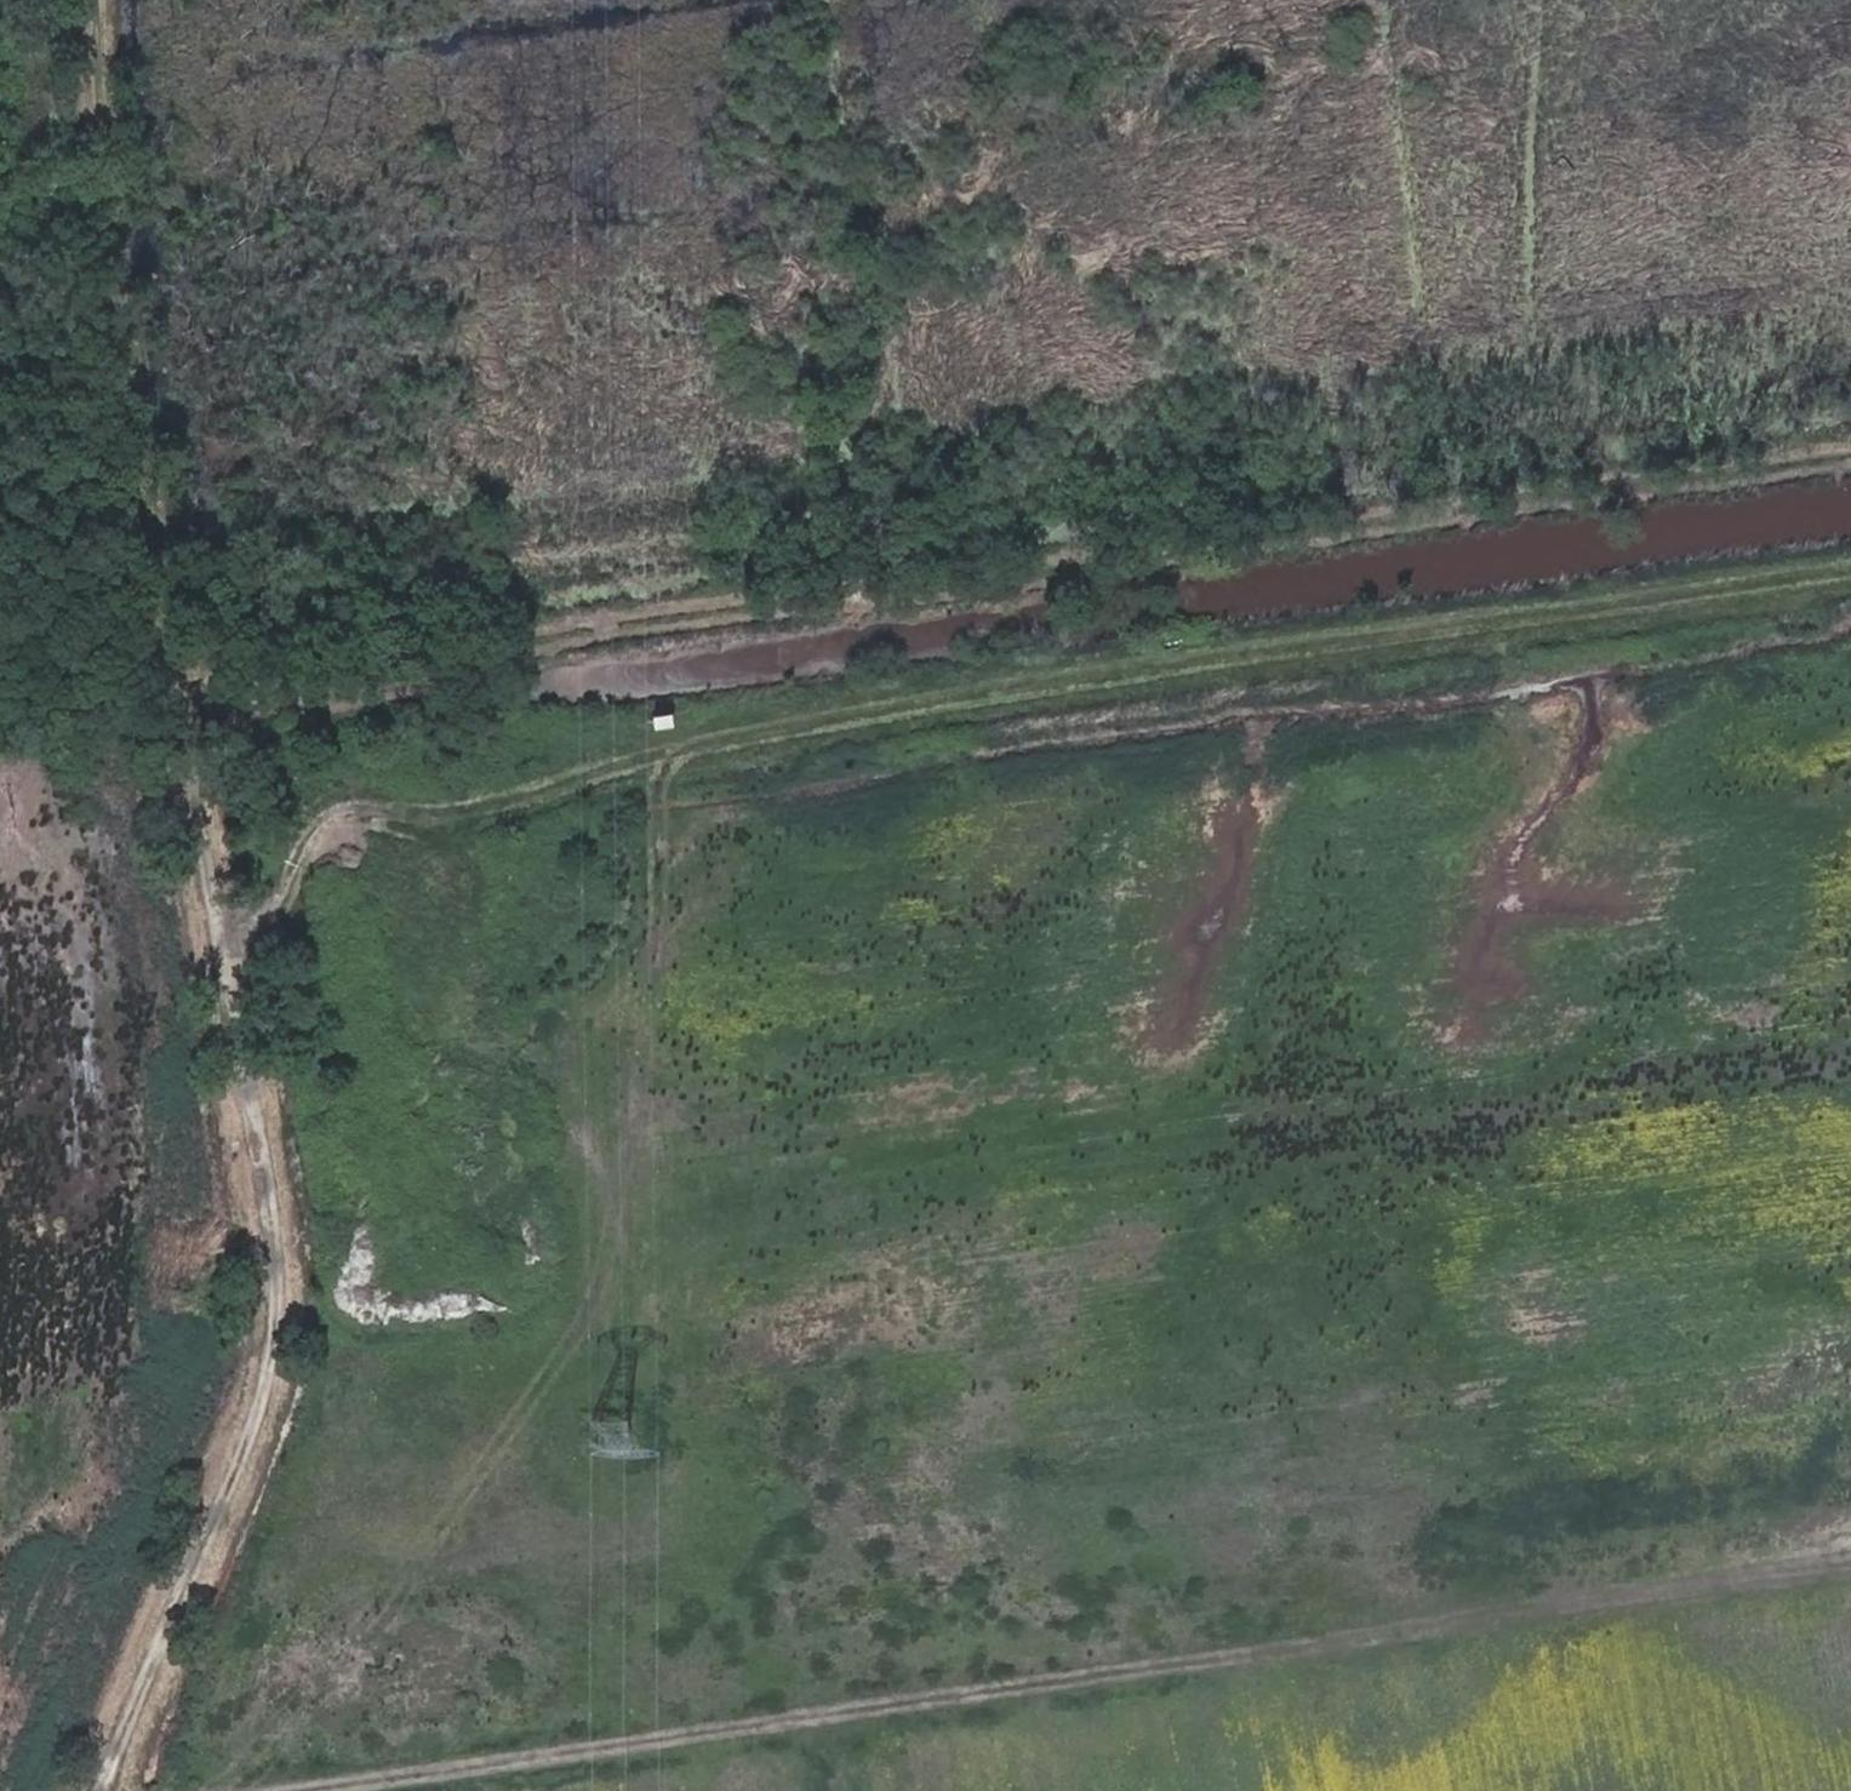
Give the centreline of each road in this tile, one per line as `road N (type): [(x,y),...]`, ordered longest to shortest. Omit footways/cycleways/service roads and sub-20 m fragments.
road 1 (track): [(339,1790),(1850,1586)]

